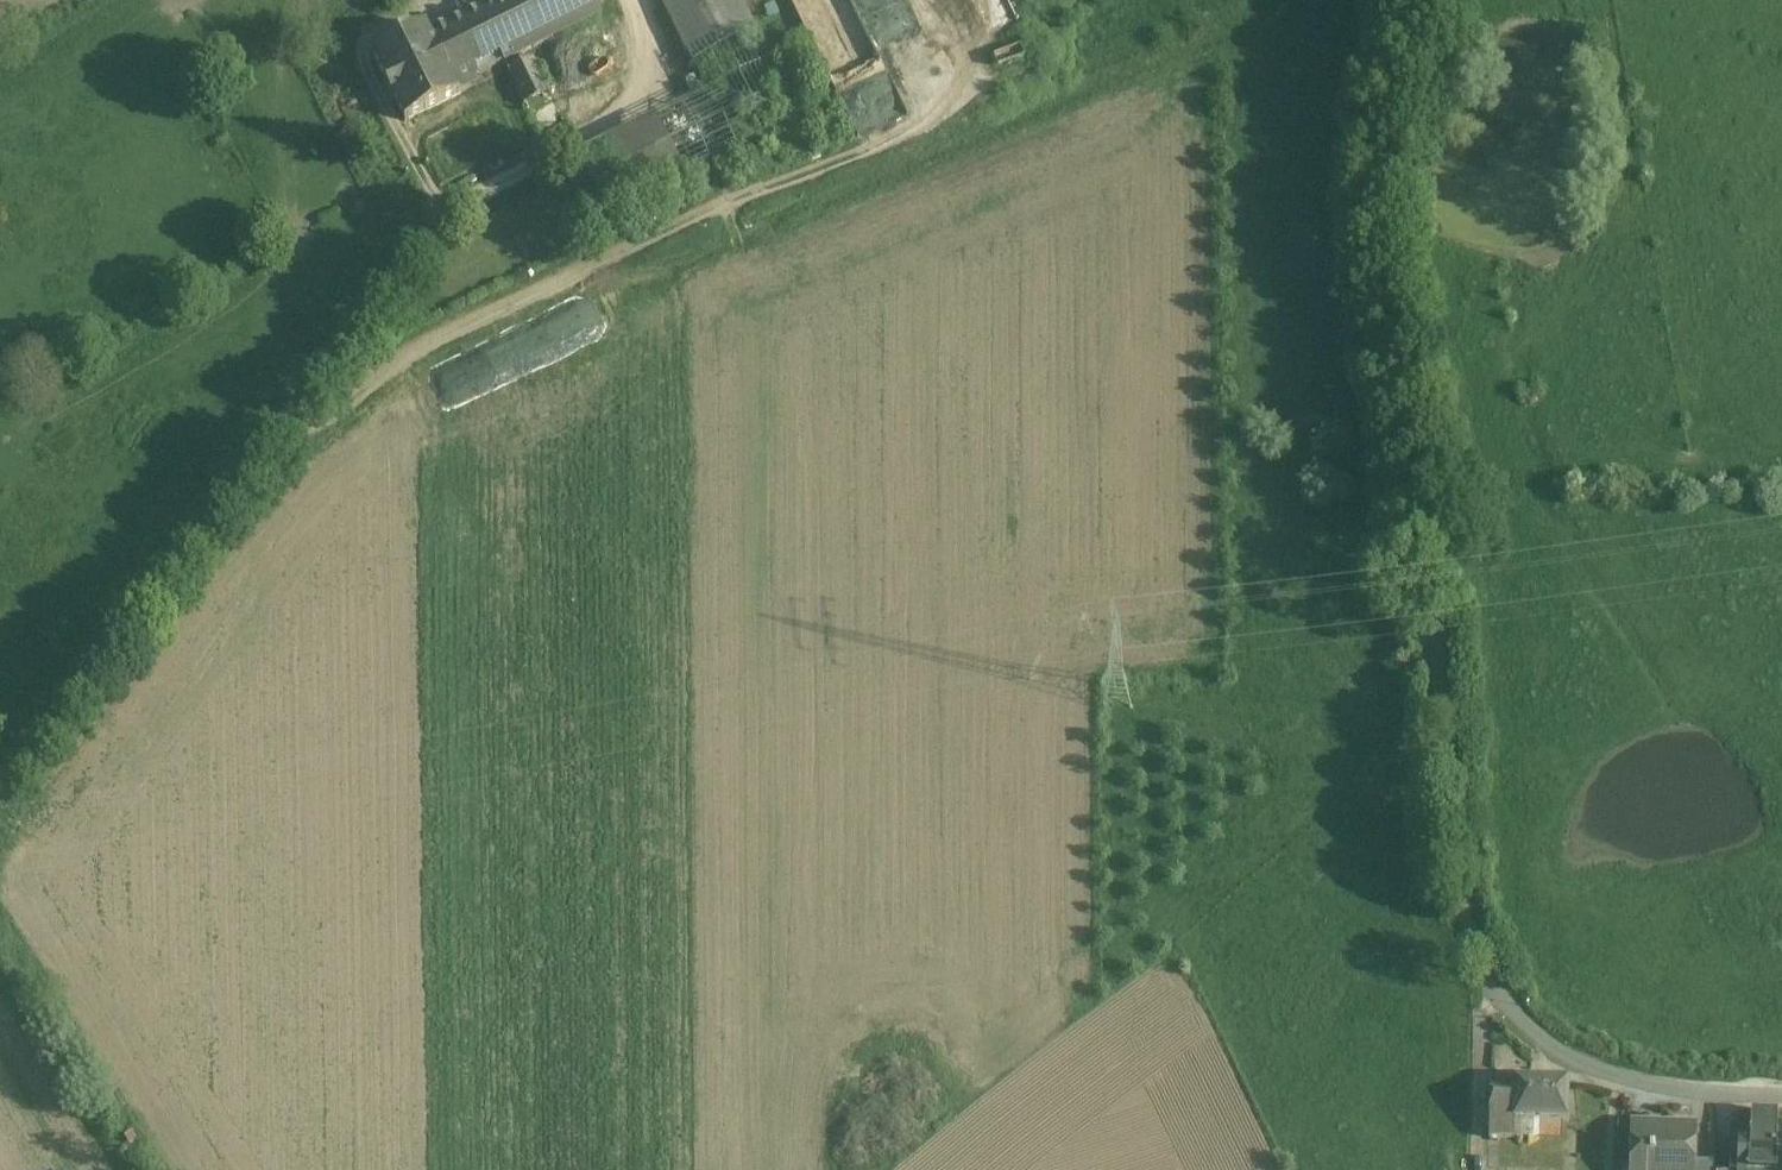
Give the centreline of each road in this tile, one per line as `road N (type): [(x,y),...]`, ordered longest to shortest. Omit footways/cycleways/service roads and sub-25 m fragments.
road 1 (residential): [(1781,1094),(1671,1088),(1596,1066),(1540,1036),(1498,986),(1471,929),(1433,584)]
road 2 (track): [(1433,584),(1368,209),(1370,156),(1405,0)]

